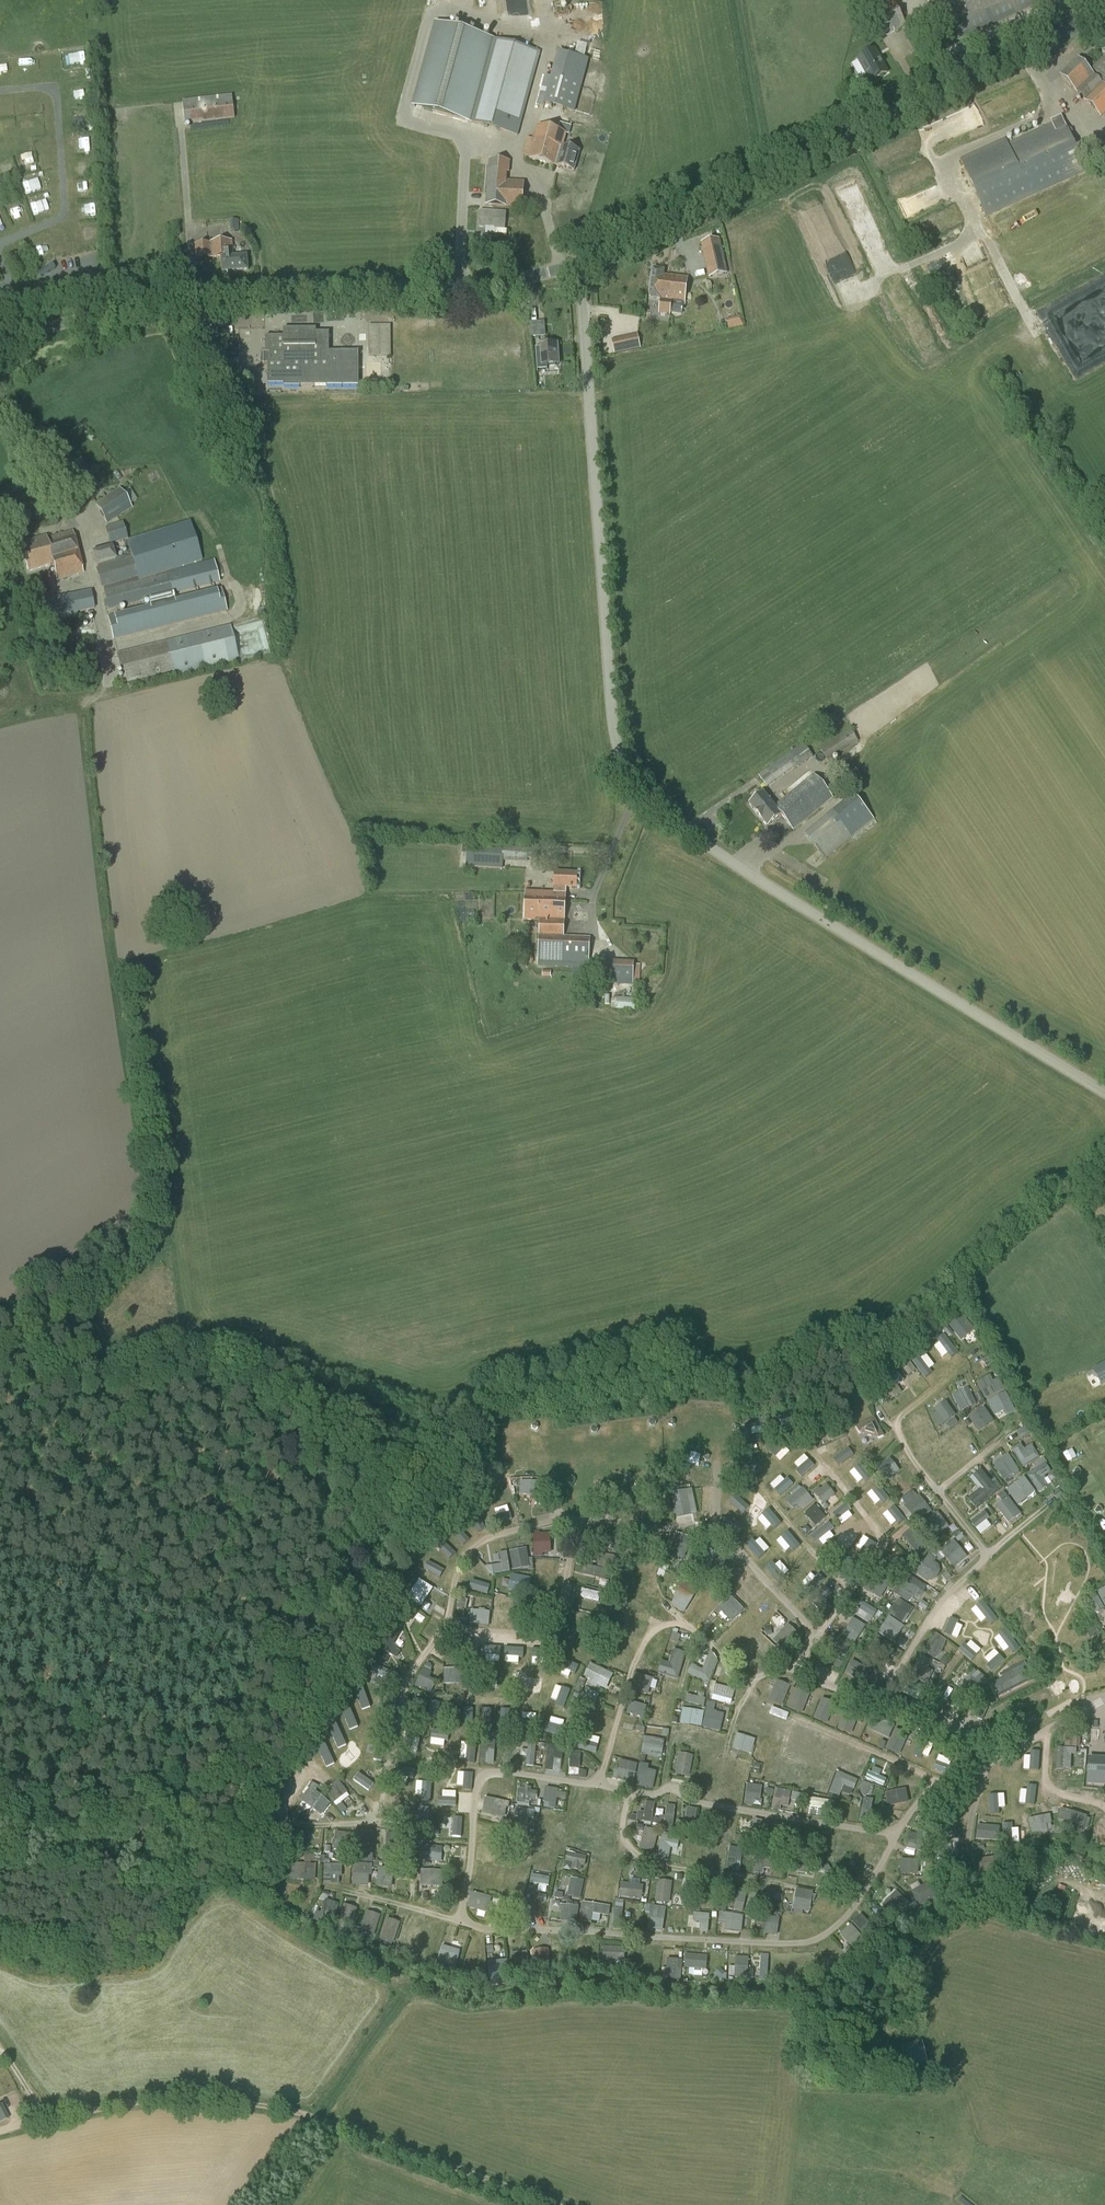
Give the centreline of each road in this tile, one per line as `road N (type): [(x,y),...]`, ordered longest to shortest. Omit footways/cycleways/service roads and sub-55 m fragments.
road 1 (unclassified): [(1104,1090),(689,832),(631,779),(613,731),(579,263)]
road 2 (unclassified): [(0,344),(112,312),(219,298),(459,288),(579,263)]
road 3 (unclassified): [(579,263),(1104,19)]
road 4 (unclassified): [(0,2129),(183,2100),(265,2107),(556,2204)]

